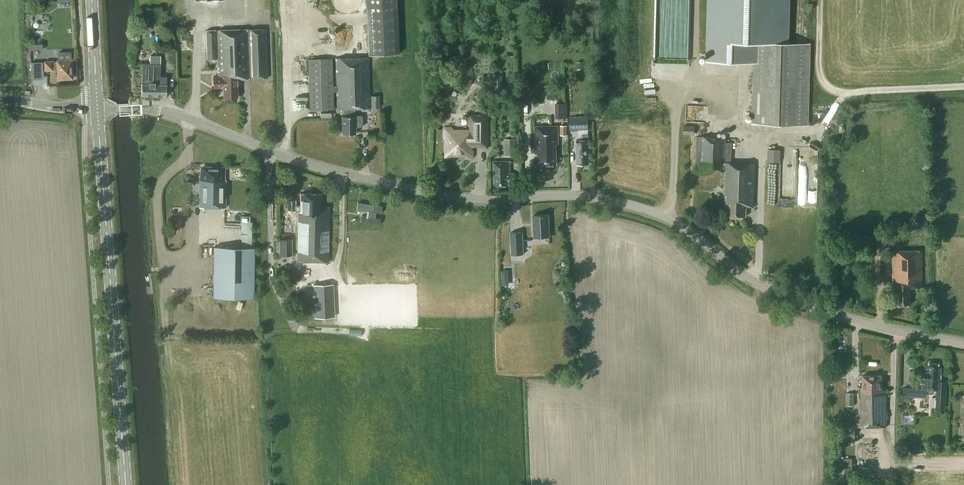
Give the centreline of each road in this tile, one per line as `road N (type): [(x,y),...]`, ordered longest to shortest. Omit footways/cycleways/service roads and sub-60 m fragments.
road 1 (tertiary): [(963,342),(860,322),(777,292),(646,209),(569,195),(444,196),(310,164),(160,109),(109,108)]
road 2 (primary): [(126,484),(97,108)]

